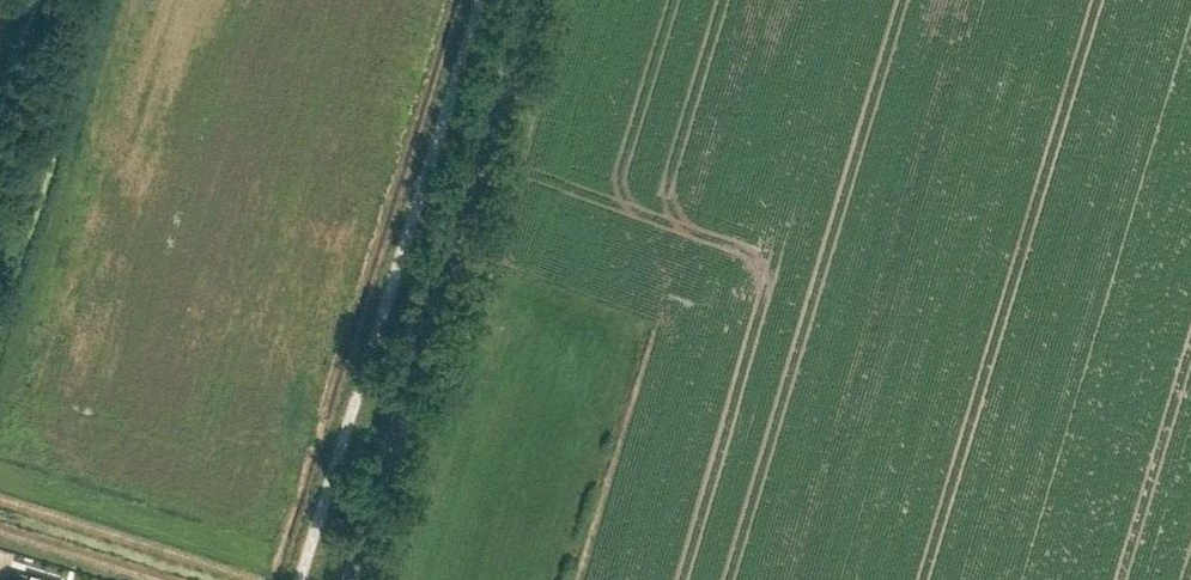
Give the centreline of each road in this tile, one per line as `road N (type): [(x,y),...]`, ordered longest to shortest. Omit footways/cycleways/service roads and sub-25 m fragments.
road 1 (tertiary): [(355,579),(535,0)]

